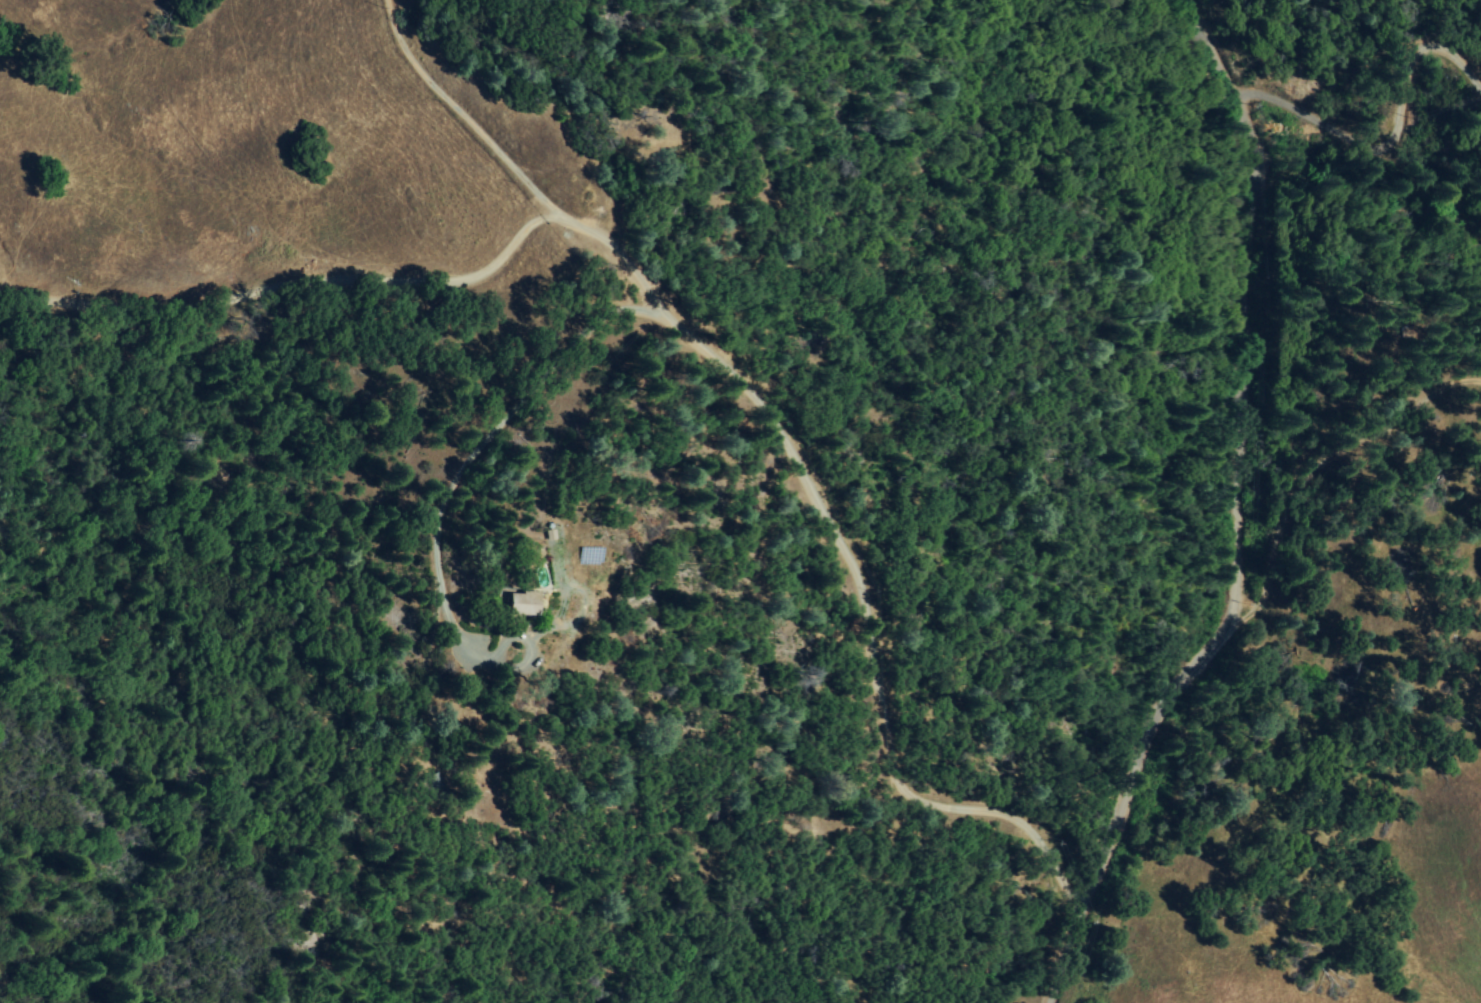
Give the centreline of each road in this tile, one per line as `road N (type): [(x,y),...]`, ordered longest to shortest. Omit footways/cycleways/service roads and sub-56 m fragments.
road 1 (residential): [(1058,1002),(1153,729),(1221,647),(1237,601),(1248,276),(1264,169),(1199,0)]

